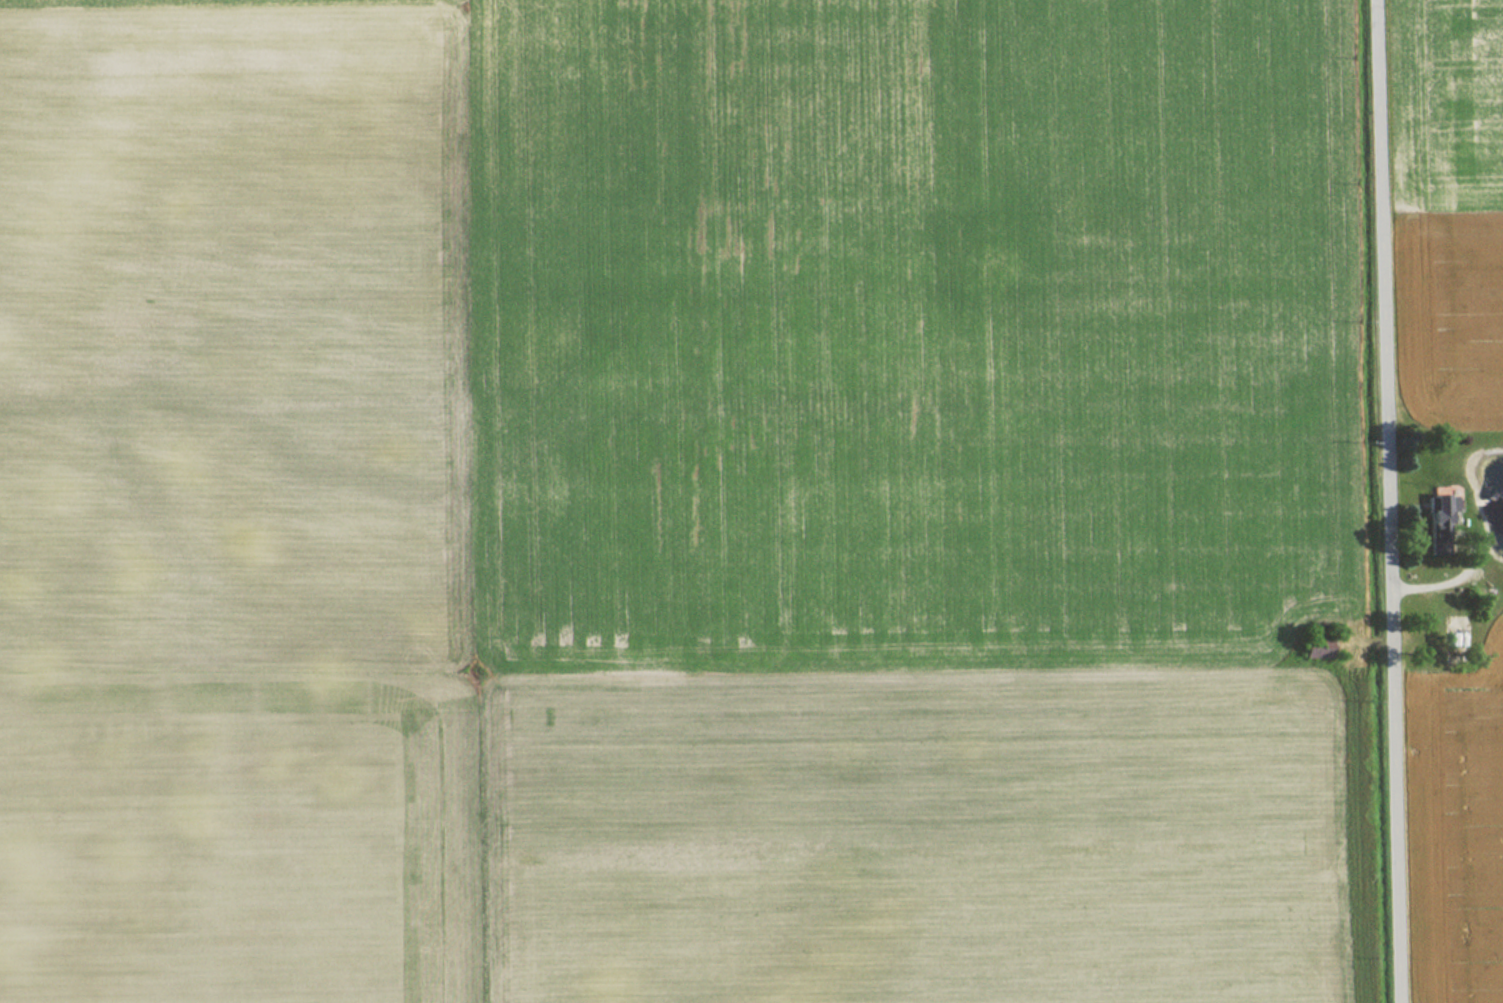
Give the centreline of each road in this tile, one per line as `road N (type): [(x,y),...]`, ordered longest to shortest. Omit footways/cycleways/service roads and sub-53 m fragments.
road 1 (residential): [(1375,0),(1402,1002)]

